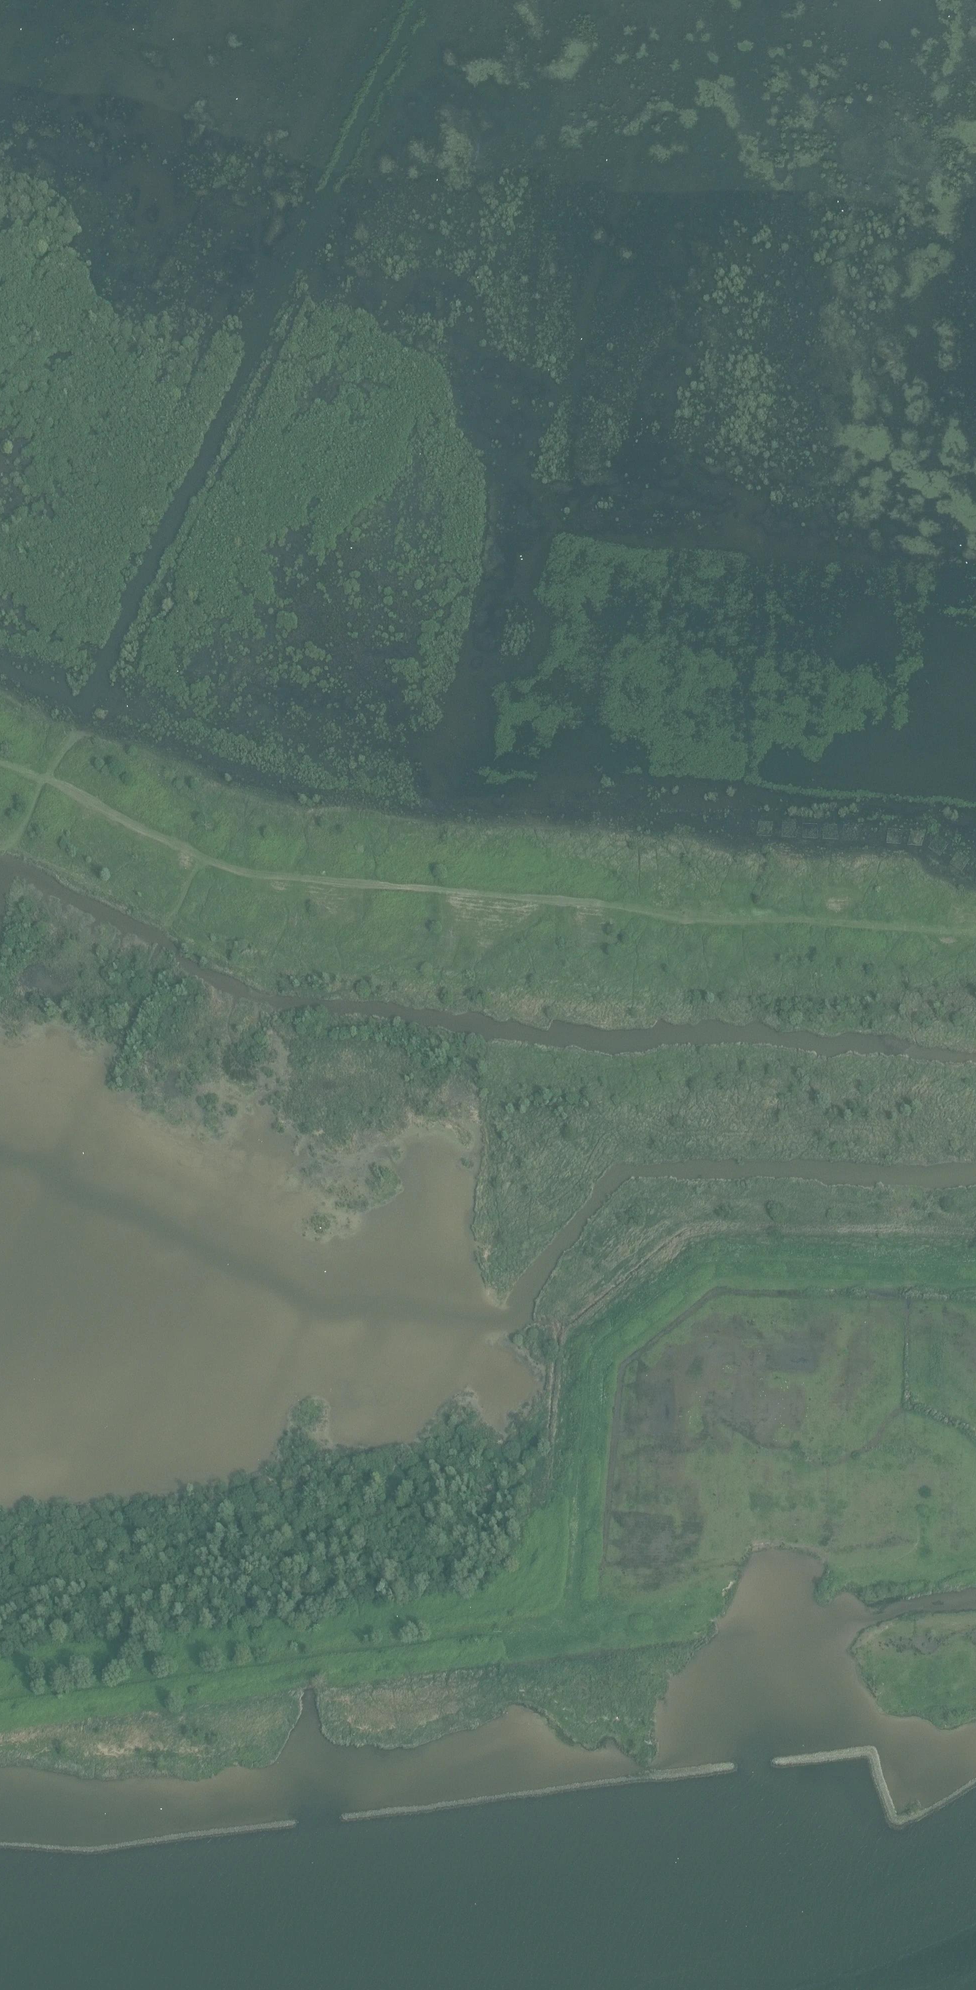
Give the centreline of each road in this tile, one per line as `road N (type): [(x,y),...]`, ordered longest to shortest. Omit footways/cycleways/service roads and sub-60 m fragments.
road 1 (track): [(0,761),(253,873),(714,918),(975,932)]

